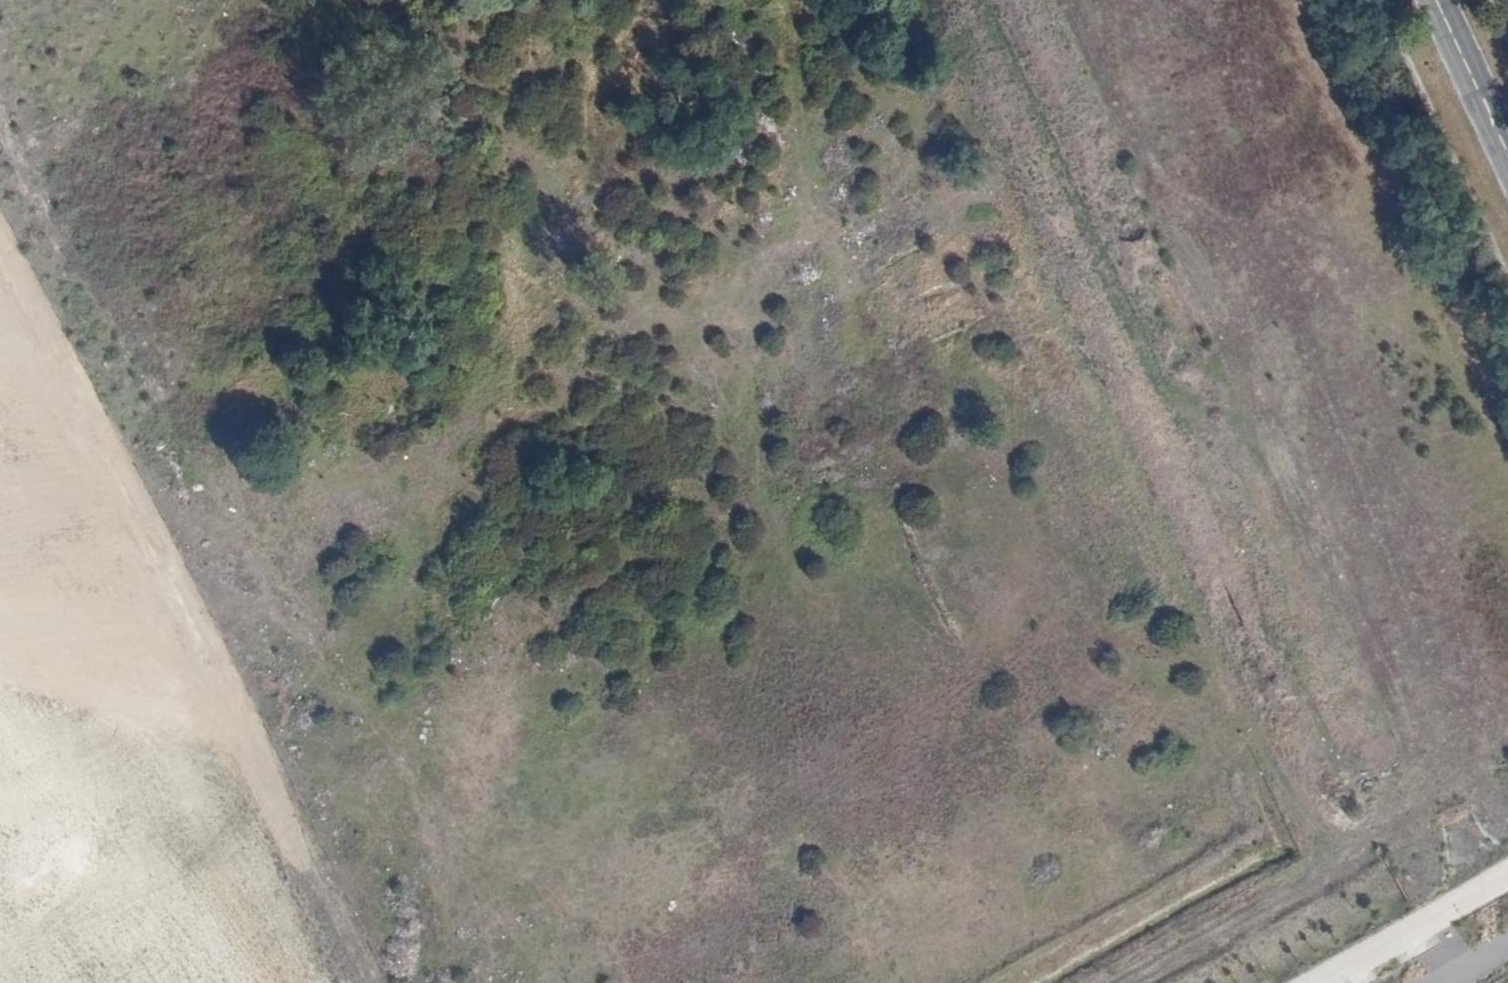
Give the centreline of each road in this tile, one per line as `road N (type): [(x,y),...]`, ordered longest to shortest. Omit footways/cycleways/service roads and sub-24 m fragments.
road 1 (unclassified): [(1331,982),(1507,885)]
road 2 (primary): [(1507,156),(1436,0)]

